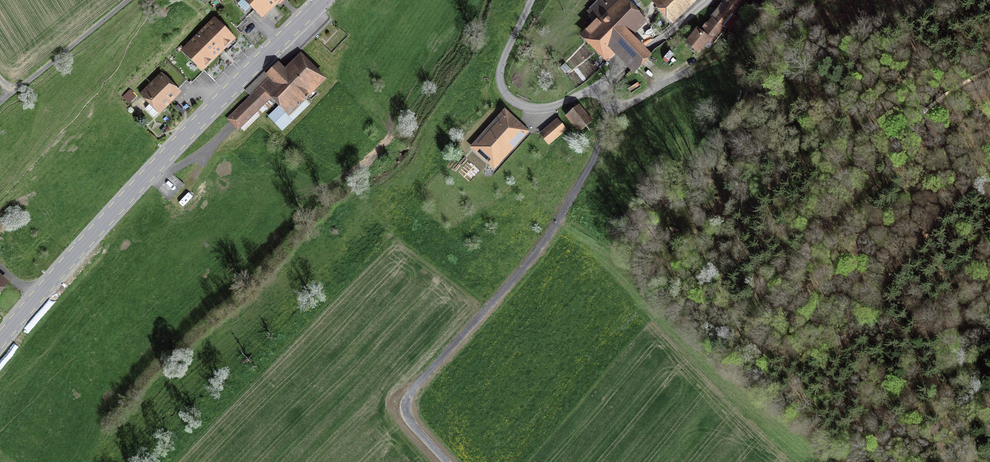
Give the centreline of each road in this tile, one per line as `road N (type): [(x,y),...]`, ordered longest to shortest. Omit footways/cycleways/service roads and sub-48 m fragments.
road 1 (tertiary): [(0,340),(192,128),(321,0)]
road 2 (track): [(446,461),(412,424),(406,401),(562,214),(599,143),(606,104),(593,88)]
road 3 (track): [(745,344),(786,278),(879,161),(927,117),(989,77)]
road 4 (residential): [(532,0),(500,80),(514,101),(541,108),(602,83),(707,0)]
road 5 (track): [(0,78),(10,86),(26,82),(128,0)]

